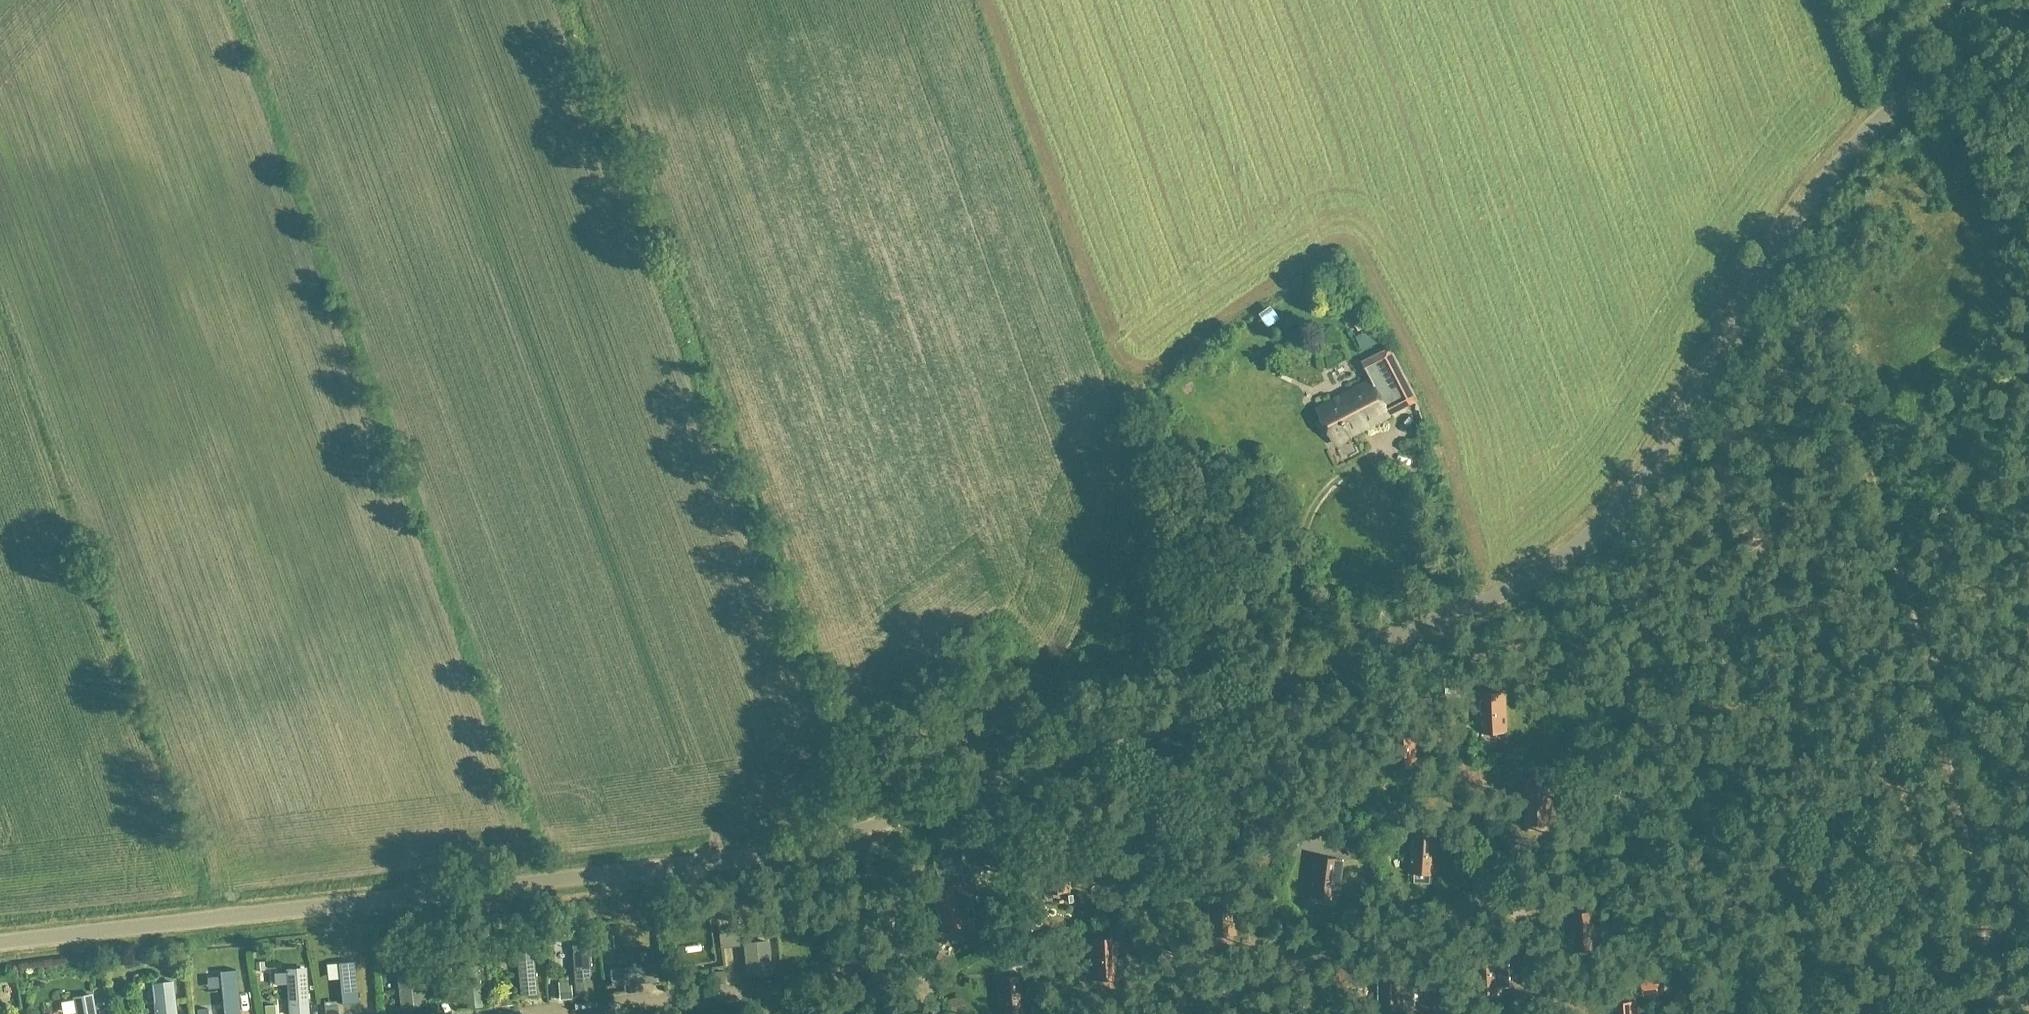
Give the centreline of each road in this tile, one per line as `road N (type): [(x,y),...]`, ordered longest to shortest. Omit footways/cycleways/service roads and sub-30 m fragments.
road 1 (unclassified): [(0,943),(783,851),(1487,599),(1565,555),(1625,502),(1846,151),(1926,77),(2028,4)]
road 2 (track): [(1992,943),(1910,620),(1828,354),(1788,293),(1764,274)]

